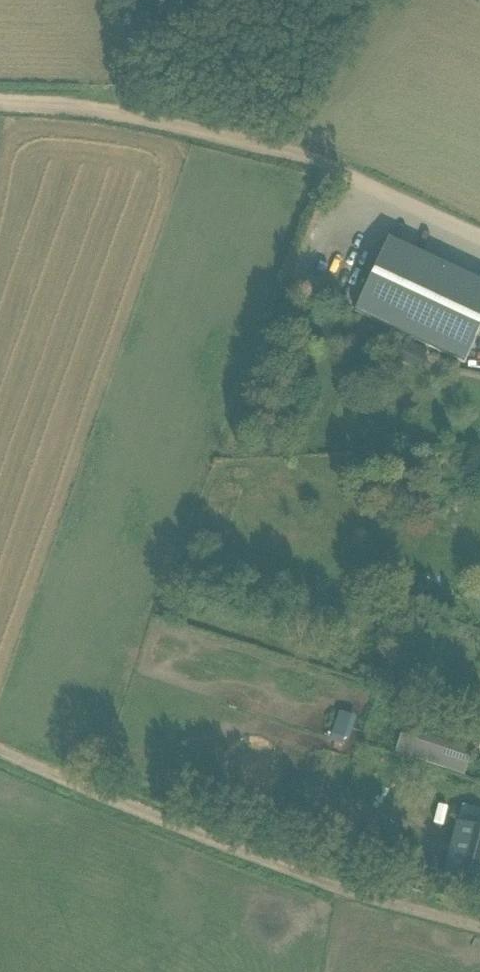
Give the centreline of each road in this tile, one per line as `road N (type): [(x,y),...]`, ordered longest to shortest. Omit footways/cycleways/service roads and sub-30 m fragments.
road 1 (track): [(328,170),(173,122),(0,105)]
road 2 (unclassified): [(479,239),(328,170)]

